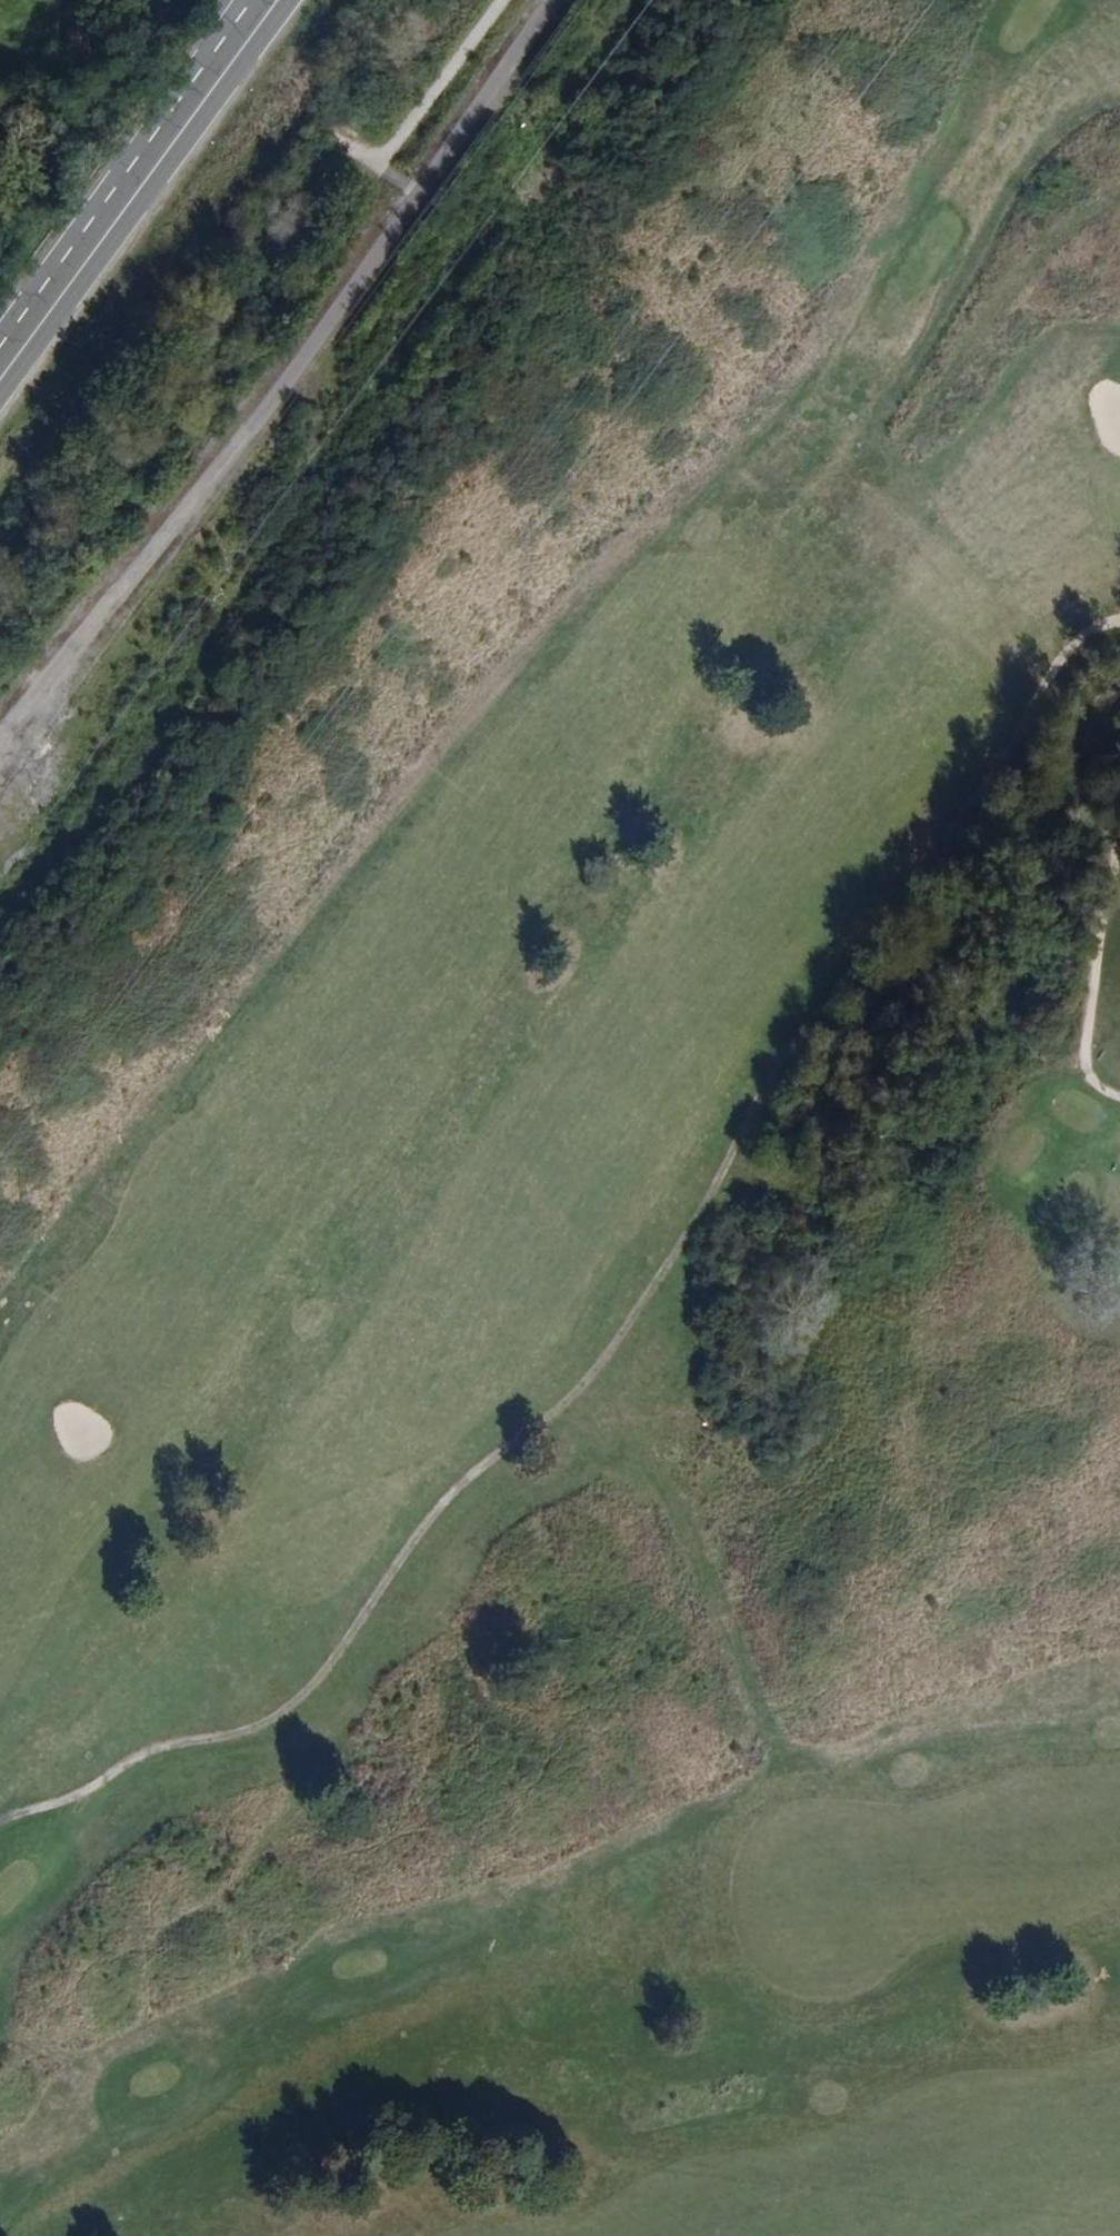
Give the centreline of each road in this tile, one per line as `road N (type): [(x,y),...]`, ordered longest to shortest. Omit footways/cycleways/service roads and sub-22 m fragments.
road 1 (trunk): [(0,369),(217,80)]

